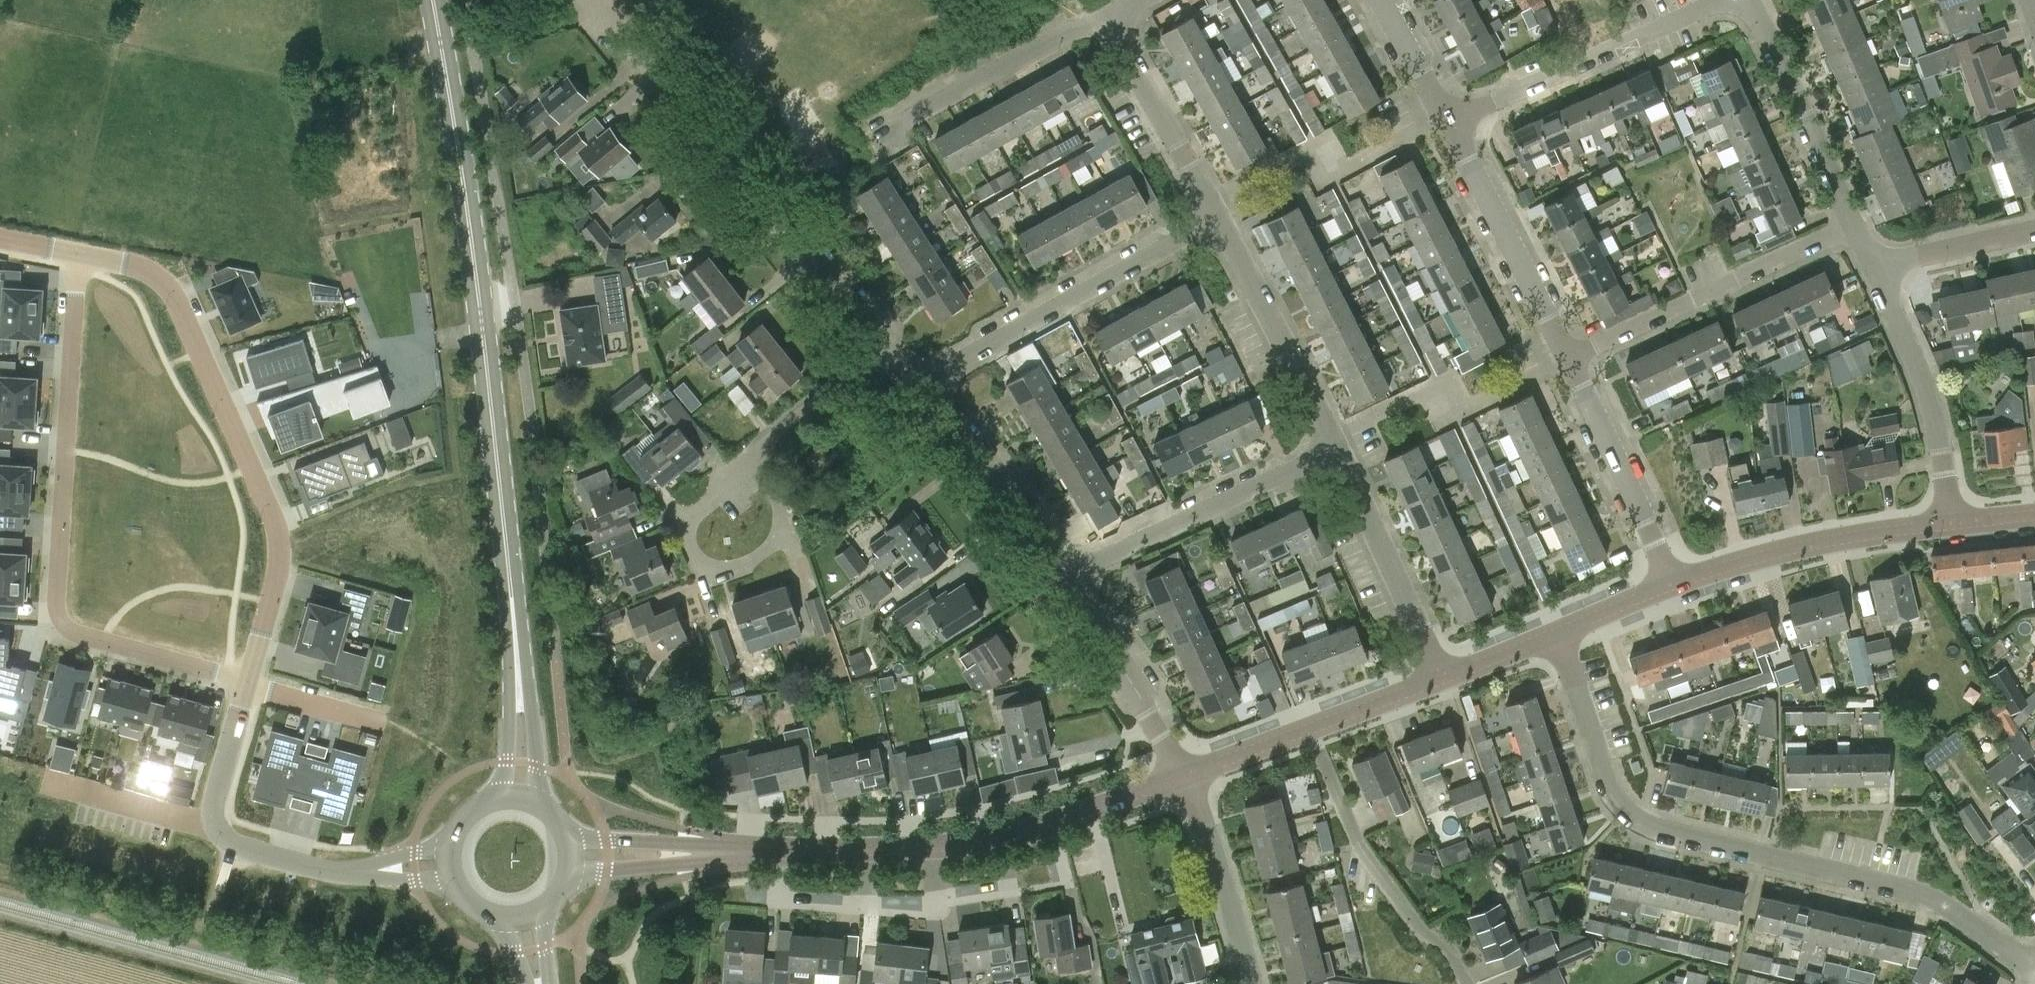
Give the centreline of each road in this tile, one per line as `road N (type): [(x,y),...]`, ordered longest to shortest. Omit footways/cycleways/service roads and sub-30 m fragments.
road 1 (secondary): [(516,668),(480,303),(432,0)]
road 2 (residential): [(2034,969),(1938,900),(1655,828),(1624,811),(1608,789),(1556,633)]
road 3 (residential): [(74,252),(53,618),(60,628),(249,681)]
road 4 (residential): [(74,252),(134,265),(173,291),(279,525),(280,557),(249,681)]
road 5 (tertiary): [(723,852),(961,842),(1051,822),(1183,773)]
road 6 (residential): [(882,345),(585,0)]
road 7 (residential): [(916,384),(1221,221)]
road 8 (residential): [(1567,363),(1852,228)]
road 9 (residential): [(249,681),(214,801),(216,826),(236,848),(333,871),(364,870)]
road 10 (residential): [(1308,726),(1359,846),(1420,931),(1448,947),(1466,983)]
road 11 (residential): [(1060,579),(1336,453)]
road 12 (residential): [(1449,120),(1726,0)]
road 13 (tertiary): [(1676,587),(1764,556),(1950,521)]
road 14 (residential): [(760,446),(783,529),(762,556),(714,570),(693,559),(688,517),(715,490)]
road 15 (residential): [(1567,363),(1449,120)]
road 16 (residential): [(1950,521),(1924,383),(1871,265)]
road 17 (residential): [(1336,453),(1221,221)]
road 18 (residential): [(1852,228),(1771,35),(1748,0)]
road 19 (residential): [(1676,587),(1567,363)]
road 20 (residential): [(1441,676),(1336,453)]
road 21 (residential): [(1060,579),(916,384)]
road 22 (residential): [(897,127),(1107,18)]
road 23 (residential): [(1221,221),(1107,18)]
road 24 (residential): [(1183,773),(1060,579)]
road 25 (residential): [(1183,773),(1249,983)]
road 26 (residential): [(1871,265),(2034,229)]
road 27 (residential): [(760,446),(882,345)]
road 28 (tertiary): [(723,852),(657,841),(569,842)]
road 29 (tertiary): [(570,874),(723,852)]
road 30 (tertiary): [(1308,726),(1441,676)]
road 31 (residential): [(1449,120),(1377,0)]
road 32 (secondary): [(536,805),(530,713),(516,668)]
road 33 (residential): [(249,681),(379,721)]
road 34 (tertiary): [(1183,773),(1308,726)]
road 35 (secondary): [(516,668),(504,800)]
road 36 (tertiary): [(1556,633),(1676,587)]
road 37 (tertiary): [(1441,676),(1556,633)]

